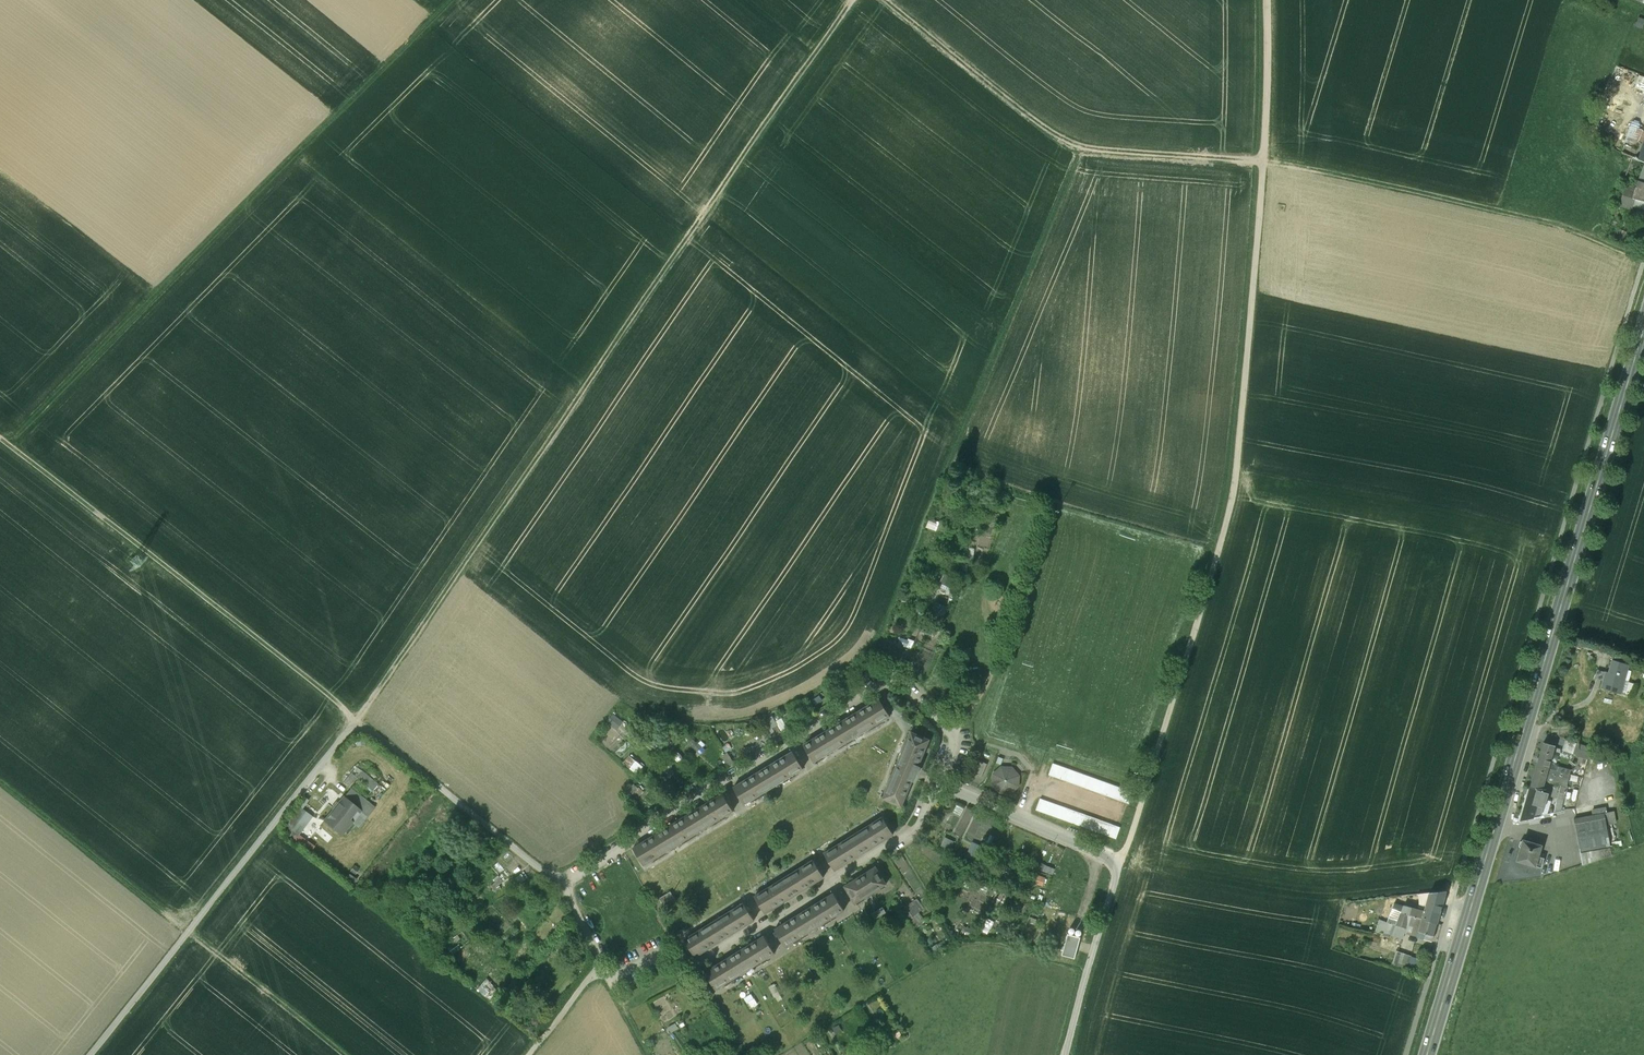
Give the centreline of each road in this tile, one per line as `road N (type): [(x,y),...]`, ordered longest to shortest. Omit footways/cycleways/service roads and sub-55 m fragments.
road 1 (track): [(1120,860),(1230,512),(1258,227),(1266,0)]
road 2 (track): [(358,719),(848,0)]
road 3 (track): [(892,0),(1069,138),(1263,156),(1386,181),(1525,213),(1643,256)]
road 4 (primary): [(1643,324),(1426,1054)]
road 5 (track): [(13,445),(458,0)]
road 6 (residential): [(601,959),(563,879),(886,682),(903,682),(948,724),(941,778)]
road 7 (track): [(0,435),(358,719)]
road 8 (track): [(358,719),(88,1054)]
road 9 (residential): [(941,778),(903,835),(705,959),(667,945),(609,973),(601,959)]
road 10 (track): [(358,719),(563,879)]
road 11 (track): [(0,779),(189,927)]
road 12 (track): [(193,922),(352,1054)]
road 13 (residential): [(1066,1054),(1120,860)]
road 14 (residential): [(941,778),(1120,860)]
road 15 (residential): [(527,1054),(601,959)]

